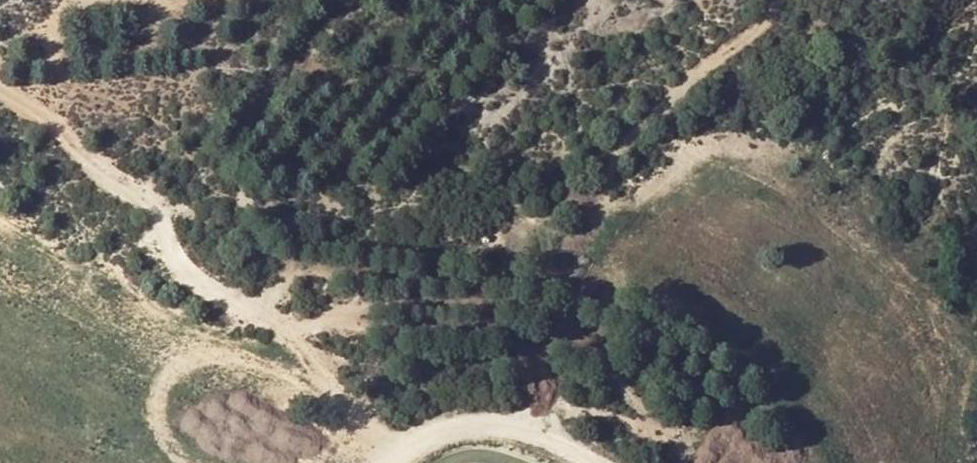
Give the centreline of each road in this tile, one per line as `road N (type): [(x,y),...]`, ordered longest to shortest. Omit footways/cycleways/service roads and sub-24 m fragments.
road 1 (track): [(401,450),(291,340),(188,279),(144,207),(92,173),(0,88)]
road 2 (track): [(538,436),(551,394),(546,296),(557,253),(633,130),(780,0)]
road 3 (track): [(388,462),(413,437),(467,423),(538,436),(594,462)]

